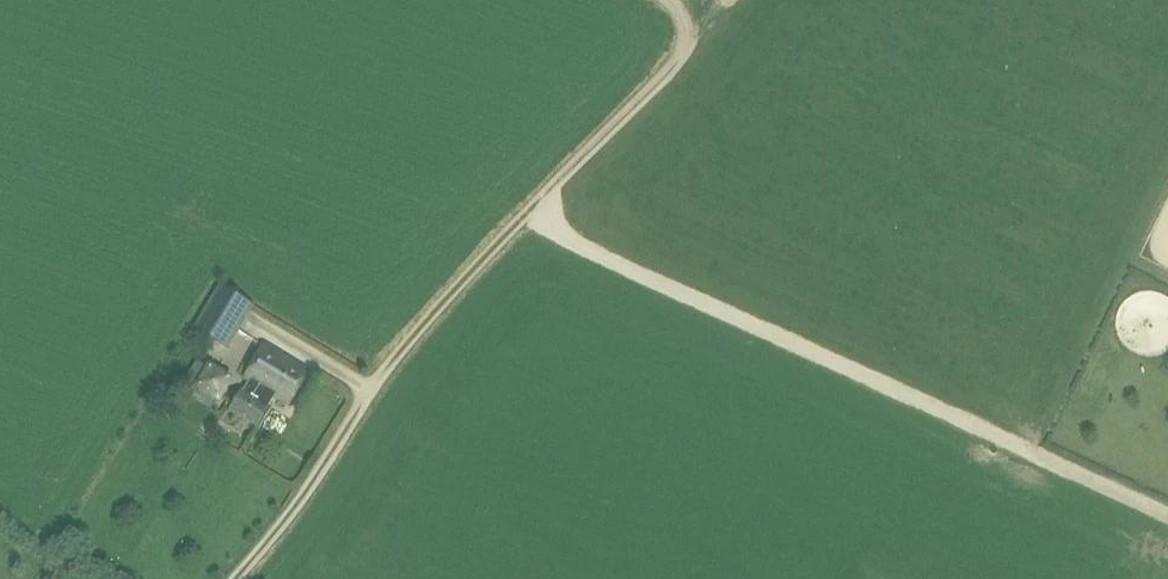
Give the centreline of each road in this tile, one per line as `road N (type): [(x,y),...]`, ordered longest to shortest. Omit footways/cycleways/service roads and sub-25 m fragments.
road 1 (unclassified): [(232,578),(400,348),(675,57),(683,29),(667,0)]

